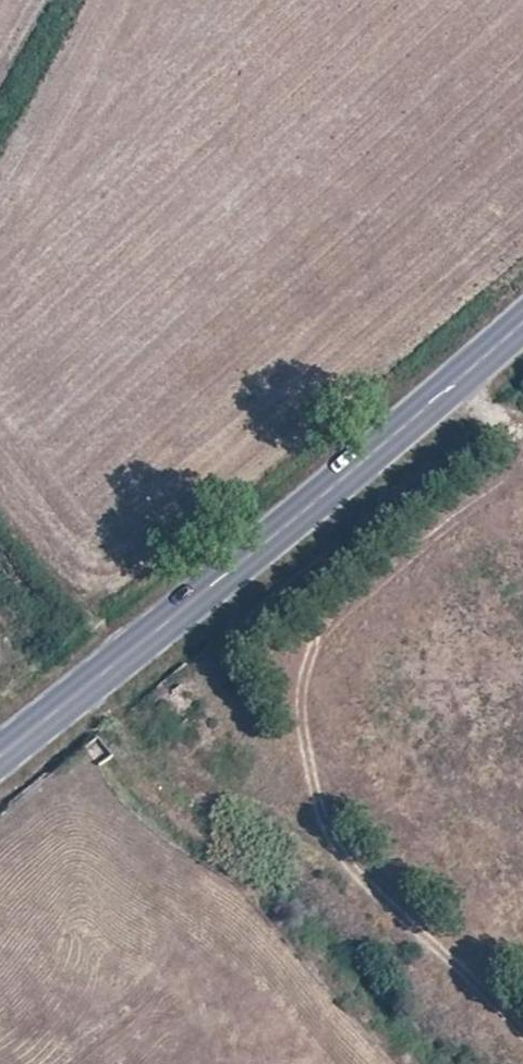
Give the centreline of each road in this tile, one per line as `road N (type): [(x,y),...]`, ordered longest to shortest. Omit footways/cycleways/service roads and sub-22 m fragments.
road 1 (track): [(522,1043),(322,830),(299,676),(320,627),(522,460)]
road 2 (primary): [(522,320),(0,754)]

